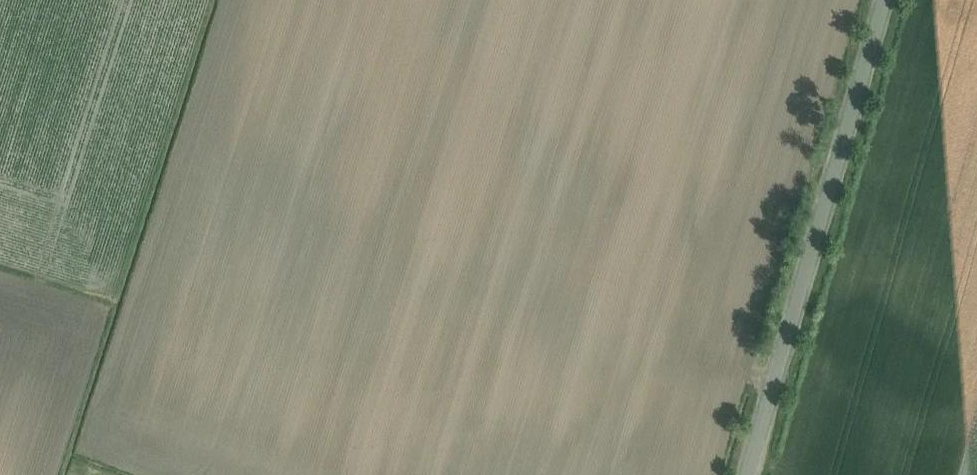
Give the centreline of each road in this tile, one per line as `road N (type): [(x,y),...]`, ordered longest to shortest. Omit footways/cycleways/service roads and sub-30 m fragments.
road 1 (unclassified): [(744,474),(881,0)]

